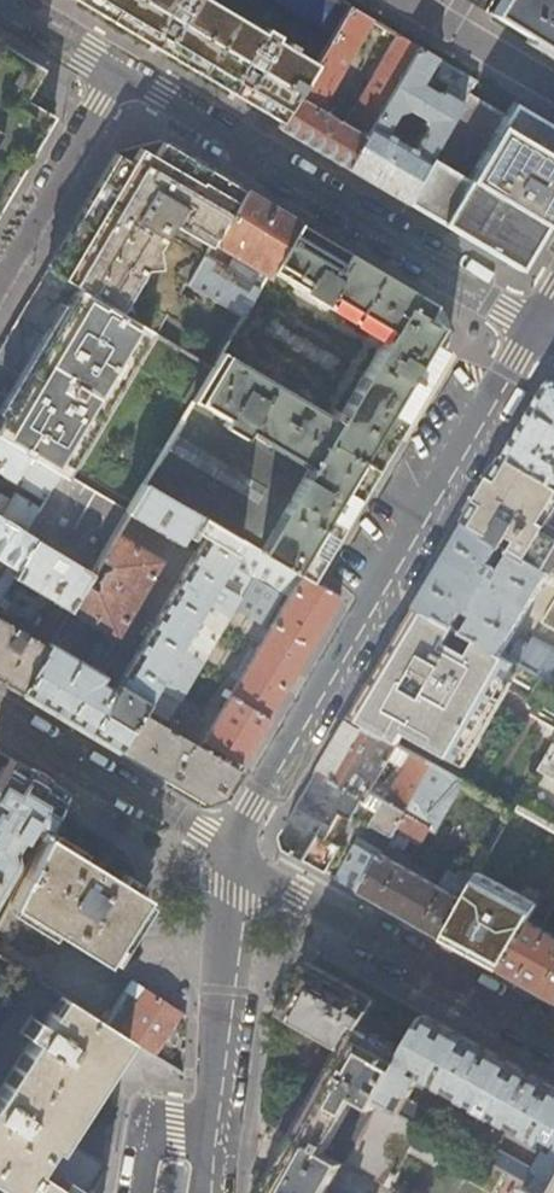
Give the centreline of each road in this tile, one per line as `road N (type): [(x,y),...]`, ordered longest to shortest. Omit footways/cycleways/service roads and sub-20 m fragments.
road 1 (residential): [(537,331),(230,855)]
road 2 (residential): [(537,331),(119,72)]
road 3 (residential): [(230,855),(553,1042)]
road 4 (residential): [(230,855),(195,1192)]
road 5 (residential): [(0,719),(230,855)]
road 6 (residential): [(0,273),(119,72)]
road 7 (residential): [(553,95),(395,0)]
road 8 (residential): [(119,72),(0,0)]

